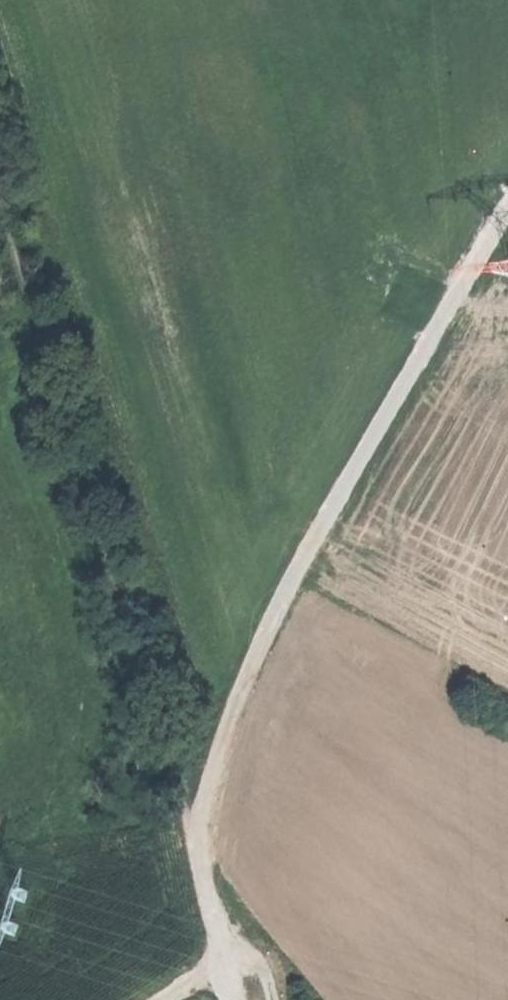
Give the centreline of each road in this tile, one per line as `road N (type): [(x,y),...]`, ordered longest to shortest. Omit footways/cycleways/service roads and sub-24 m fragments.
road 1 (track): [(507,225),(297,573),(197,811)]
road 2 (track): [(0,206),(176,779),(197,811)]
road 3 (track): [(197,811),(198,863),(240,999)]
road 4 (track): [(274,999),(241,954),(165,999)]

